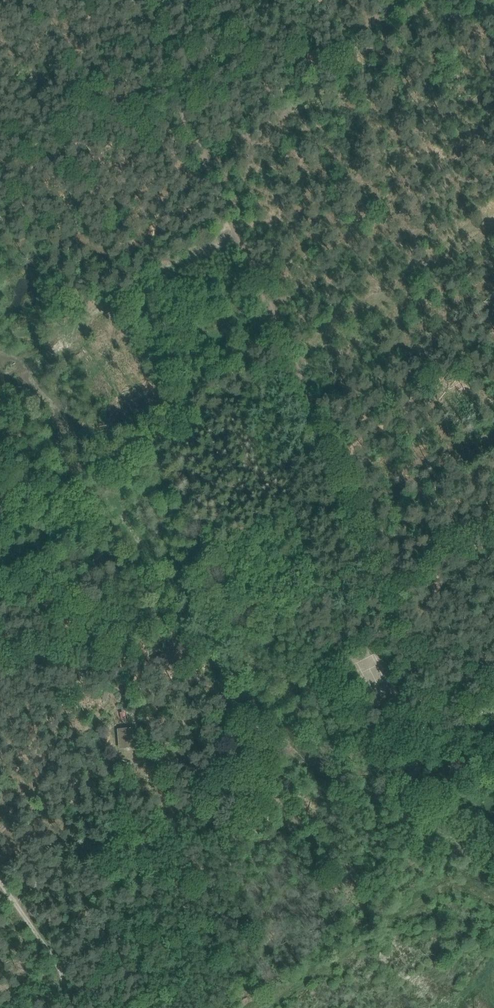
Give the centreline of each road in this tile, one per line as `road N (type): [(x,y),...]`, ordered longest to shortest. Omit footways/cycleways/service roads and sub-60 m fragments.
road 1 (track): [(413,788),(426,739),(421,699),(319,436),(132,0)]
road 2 (track): [(0,878),(60,975),(67,1007)]

